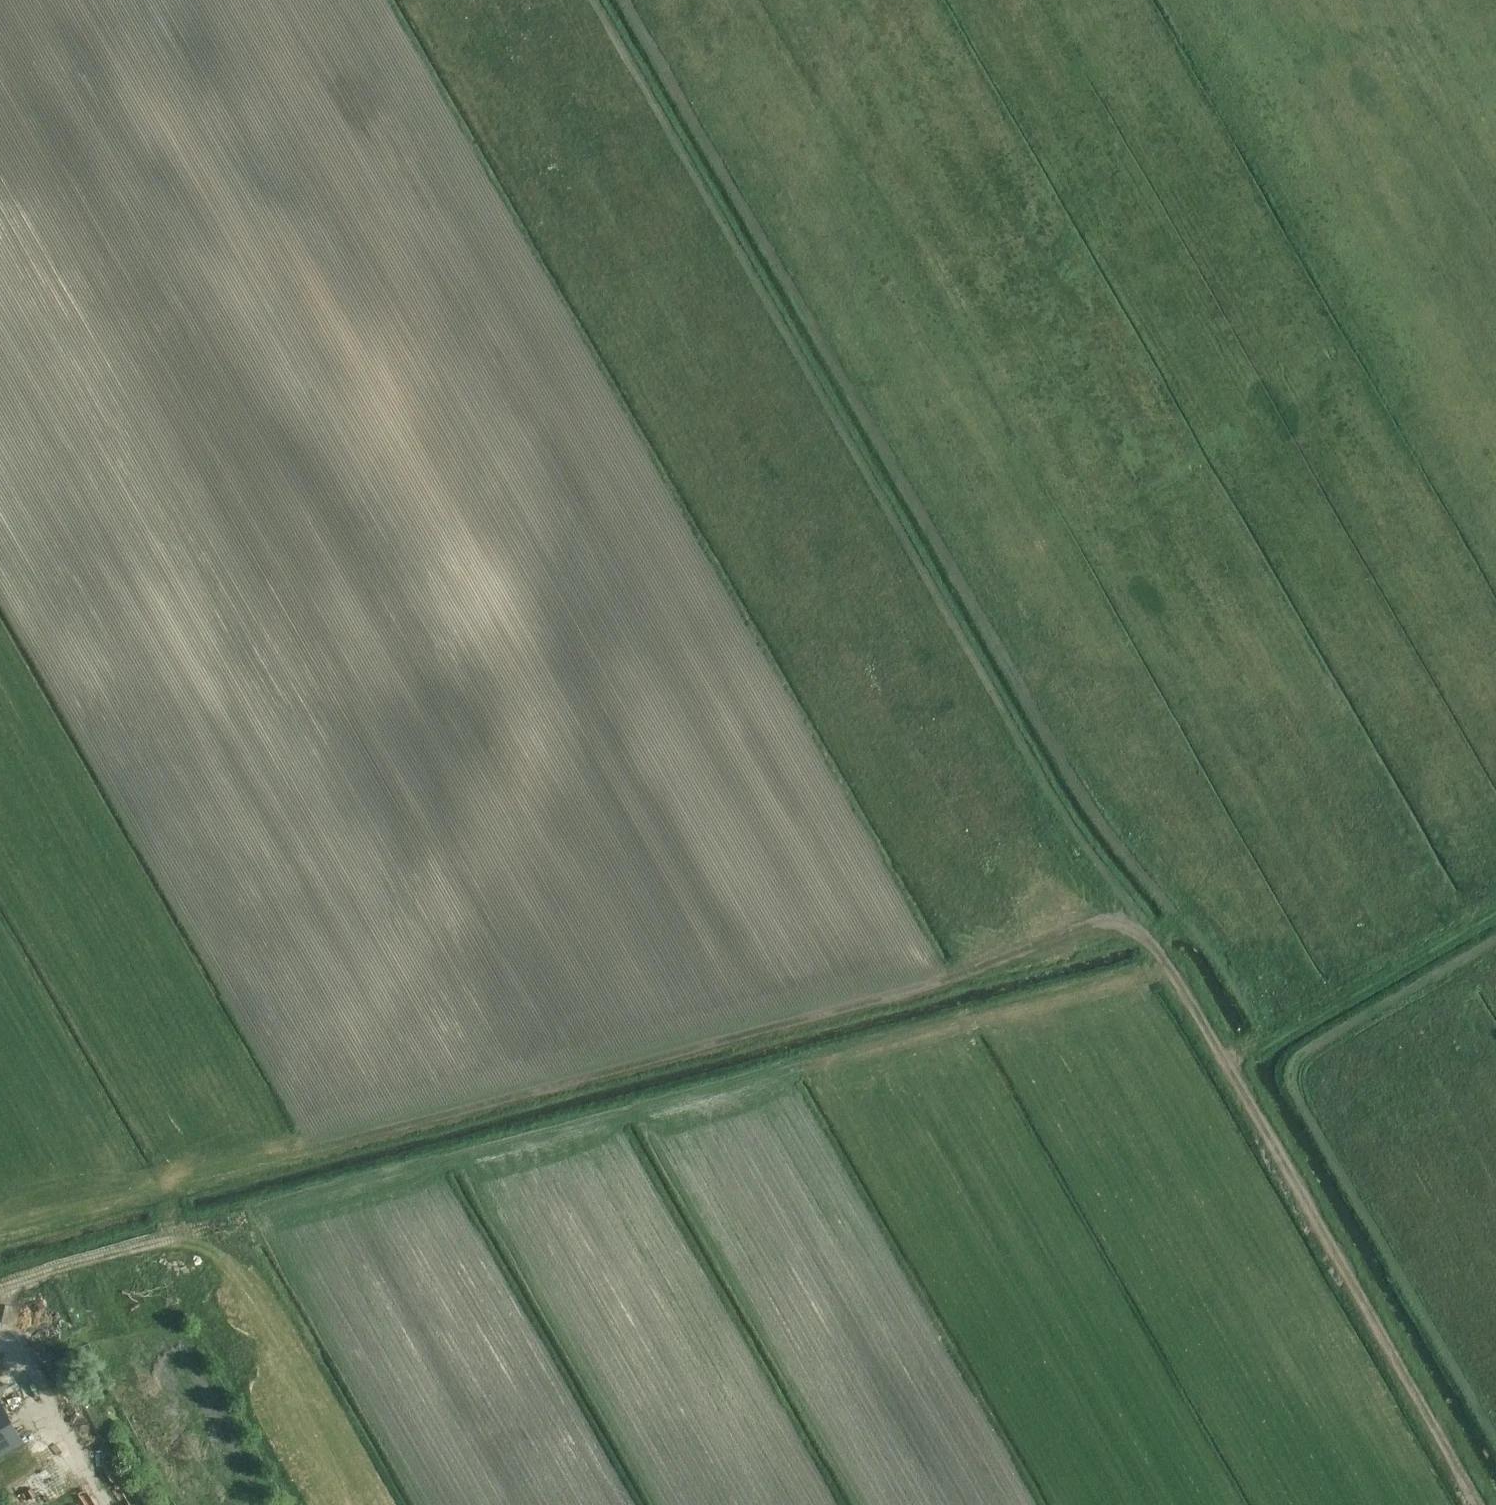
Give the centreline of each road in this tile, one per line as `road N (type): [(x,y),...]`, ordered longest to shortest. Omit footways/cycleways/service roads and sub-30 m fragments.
road 1 (track): [(1130,925),(1104,925),(817,1015),(203,1175),(182,1186),(158,1239),(28,1274)]
road 2 (track): [(1479,1504),(1172,972),(1130,925)]

